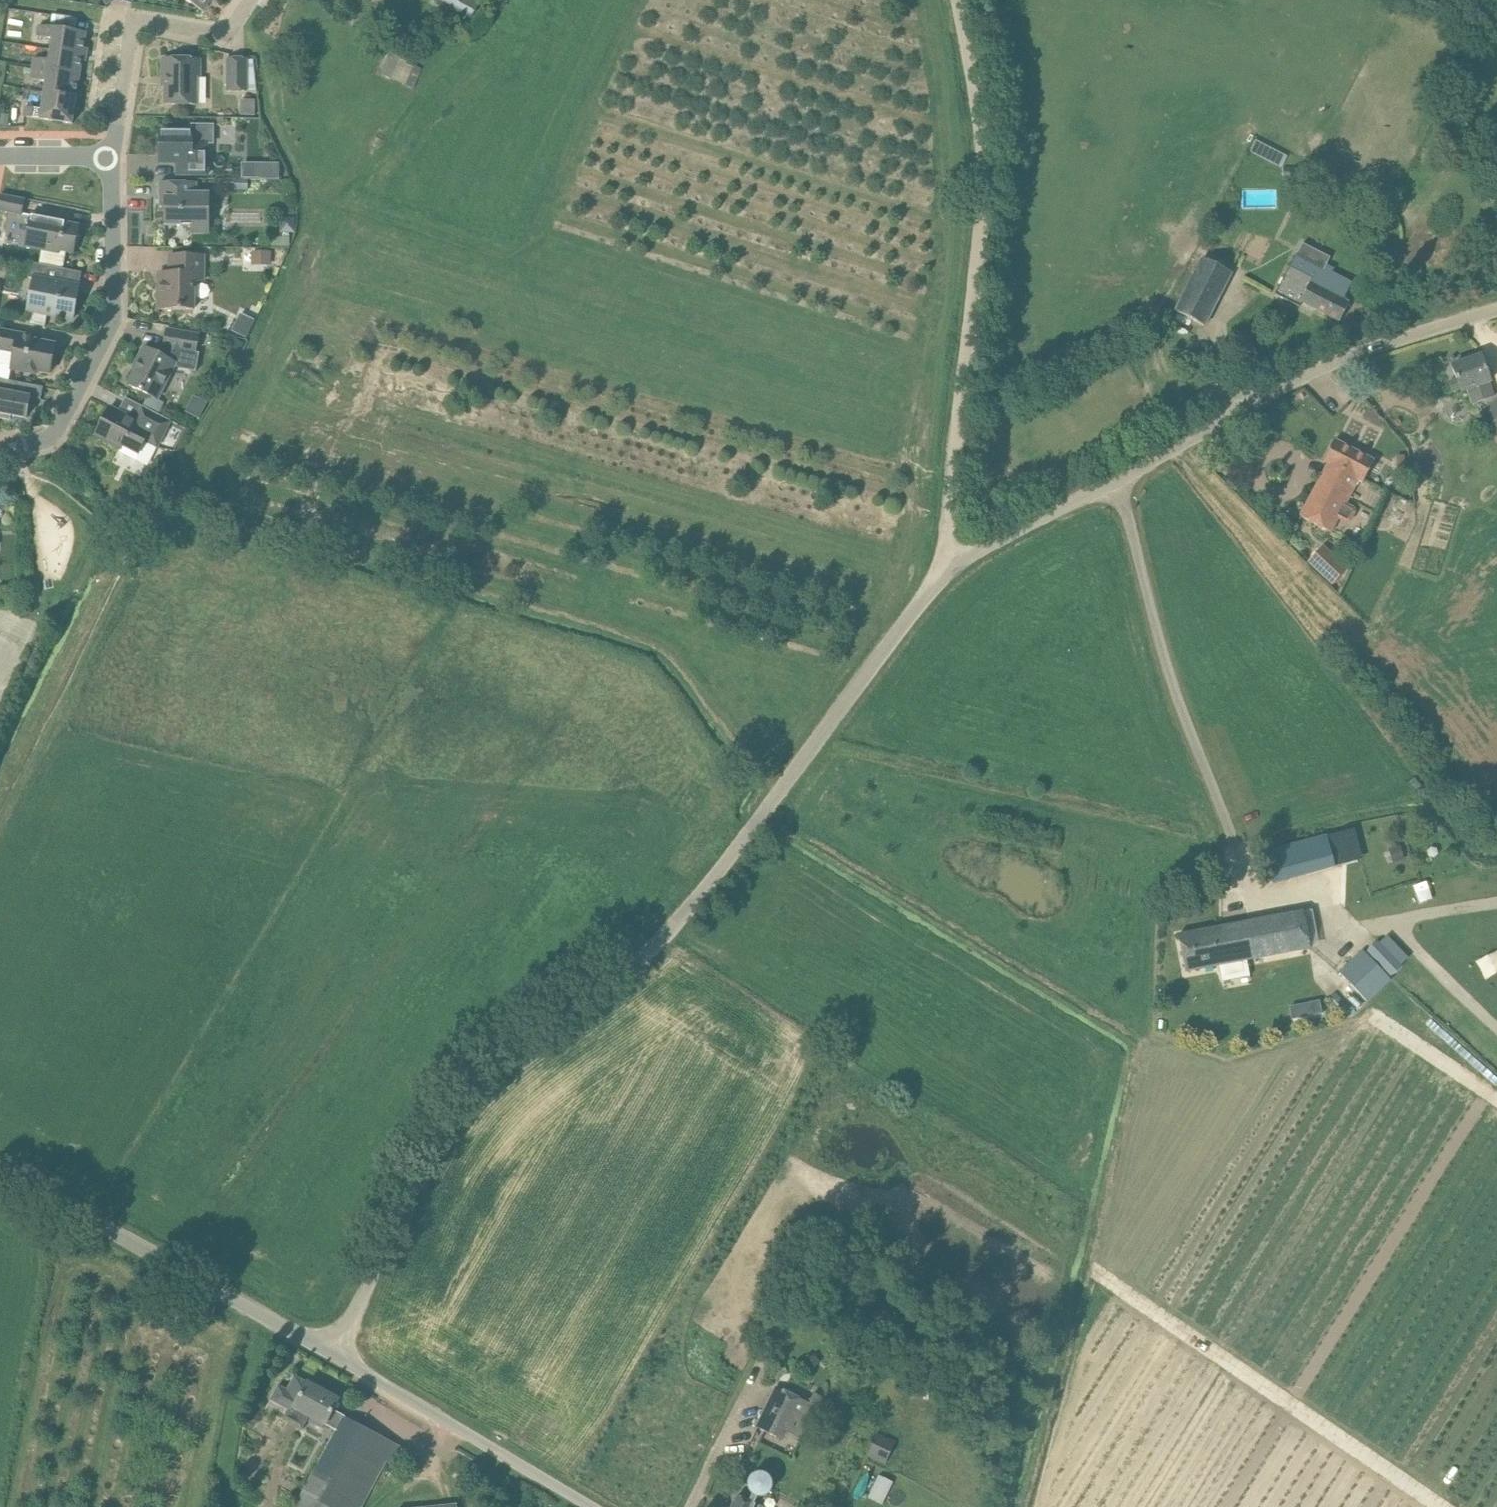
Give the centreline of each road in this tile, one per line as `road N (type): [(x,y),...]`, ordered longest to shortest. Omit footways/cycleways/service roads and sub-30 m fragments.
road 1 (unclassified): [(333,1350),(421,1157),(506,1050),(649,946),(712,884),(945,566)]
road 2 (track): [(0,813),(307,237),(304,183),(279,129),(272,75),(238,18)]
road 3 (unclassified): [(945,566),(1341,356),(1496,309)]
road 4 (unclassified): [(945,566),(982,171),(958,0)]
road 5 (unclassified): [(333,1350),(81,1207),(0,1172)]
road 6 (residential): [(13,447),(48,439),(73,412),(105,340),(116,152)]
road 7 (unclassified): [(591,1506),(333,1350)]
road 8 (residential): [(116,152),(130,41),(139,28),(228,31),(250,0)]

